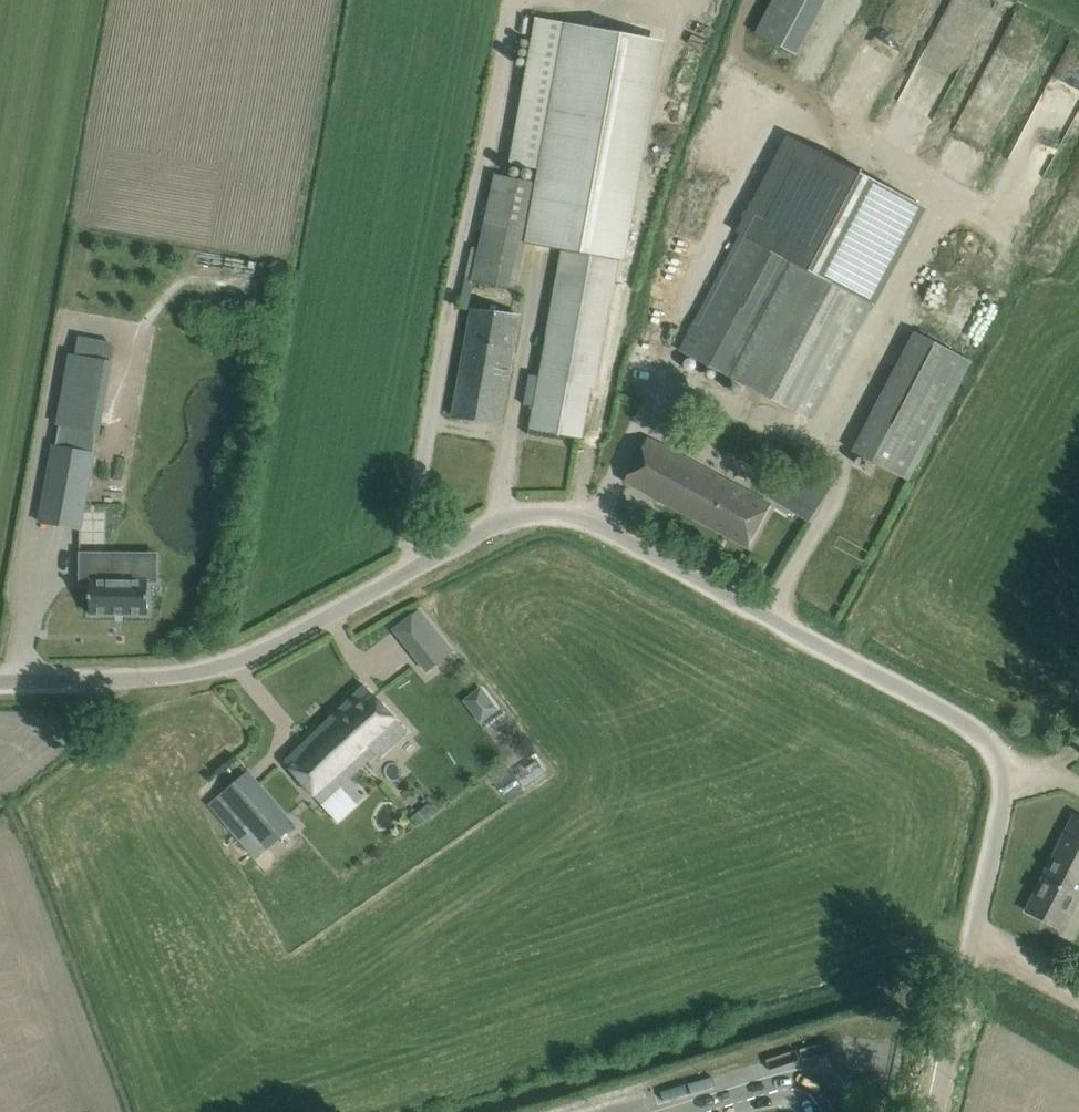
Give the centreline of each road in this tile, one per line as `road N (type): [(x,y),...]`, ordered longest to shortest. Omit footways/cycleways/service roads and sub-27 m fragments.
road 1 (unclassified): [(936,1111),(1002,806),(995,754),(968,723),(581,516),(543,512),(498,522),(231,662),(162,675),(0,681)]

